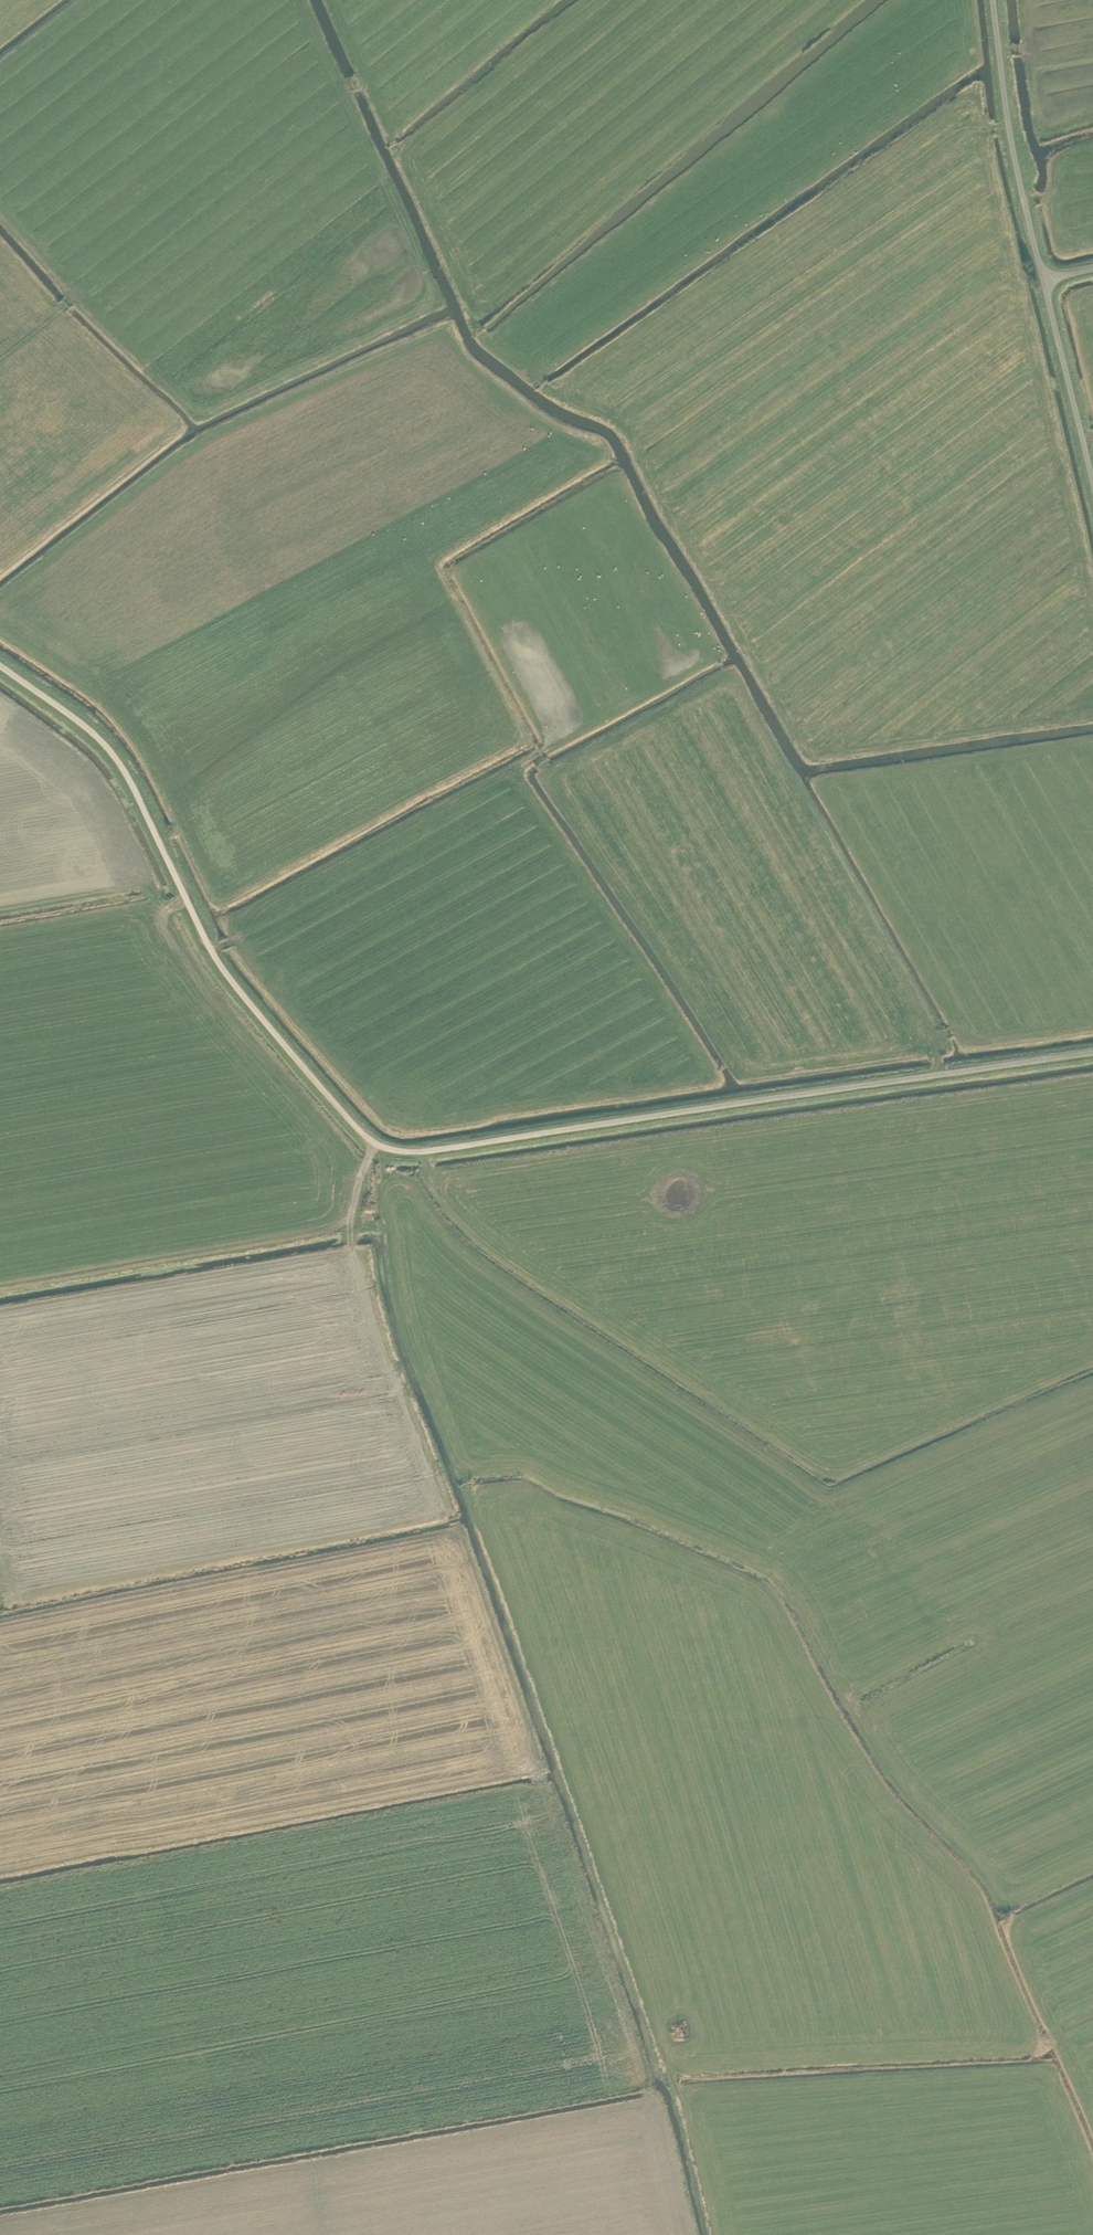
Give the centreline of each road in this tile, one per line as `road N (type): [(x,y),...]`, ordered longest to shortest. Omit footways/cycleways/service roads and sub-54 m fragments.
road 1 (unclassified): [(1092,1052),(392,1149),(362,1132),(223,968),(111,751),(0,665)]
road 2 (unclassified): [(1043,280),(1011,138),(993,0)]
road 3 (unclassified): [(1092,482),(1043,280)]

